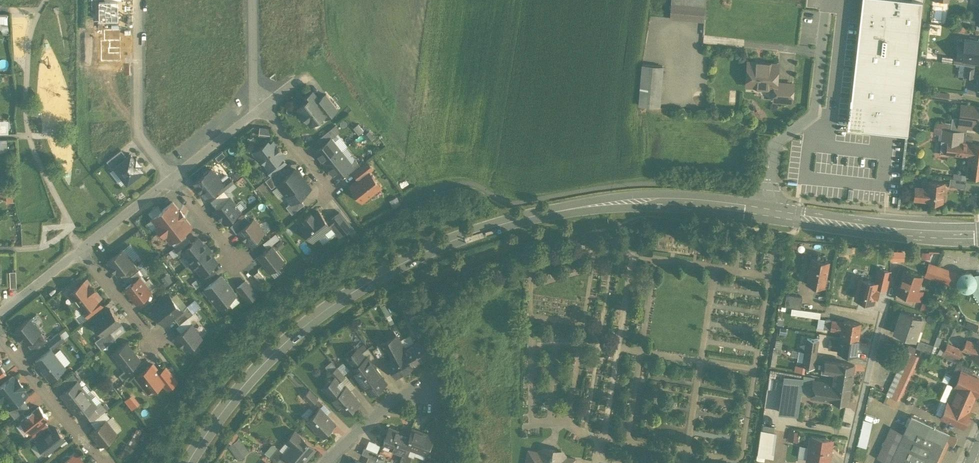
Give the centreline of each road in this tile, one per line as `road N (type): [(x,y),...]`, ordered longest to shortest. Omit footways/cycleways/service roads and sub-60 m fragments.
road 1 (secondary): [(766,213),(643,200),(584,206),(431,248),(345,296),(278,349),(187,462)]
road 2 (residential): [(326,462),(419,384),(437,388),(452,407),(454,462)]
road 3 (residential): [(766,213),(775,148),(814,109),(825,13)]
road 4 (secondary): [(978,234),(766,213)]
road 5 (residential): [(846,462),(880,314),(831,307)]
road 6 (residential): [(172,178),(138,134),(138,0)]
road 7 (residential): [(0,334),(102,462)]

